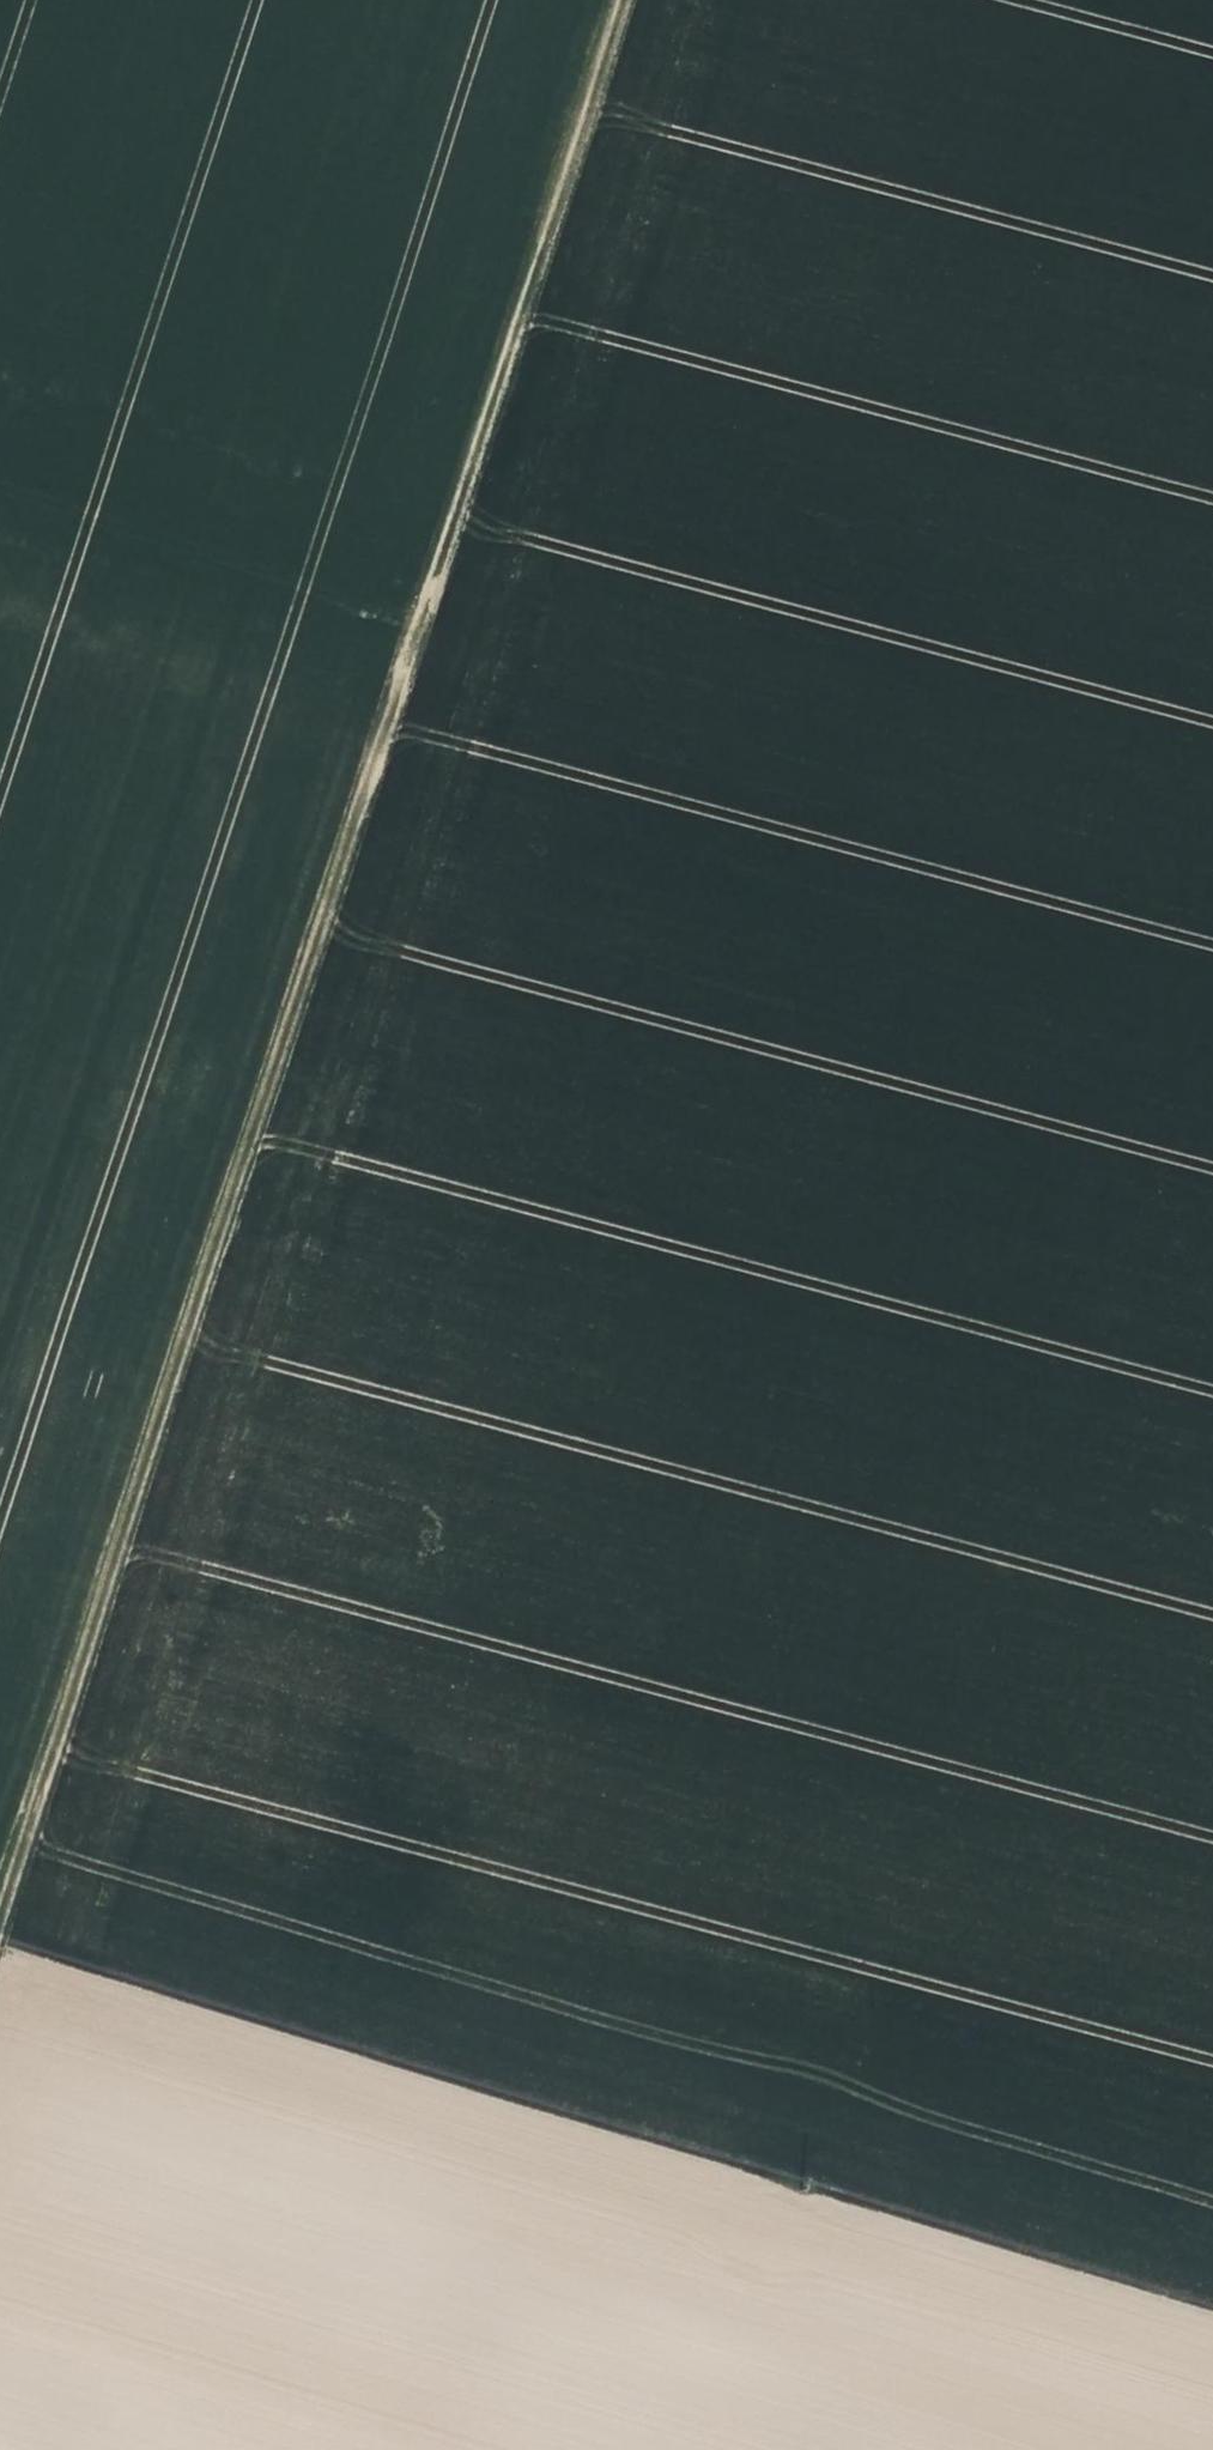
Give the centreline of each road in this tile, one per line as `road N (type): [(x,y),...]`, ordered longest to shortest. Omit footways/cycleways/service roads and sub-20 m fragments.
road 1 (track): [(0,1899),(612,0)]
road 2 (track): [(417,615),(0,474)]

